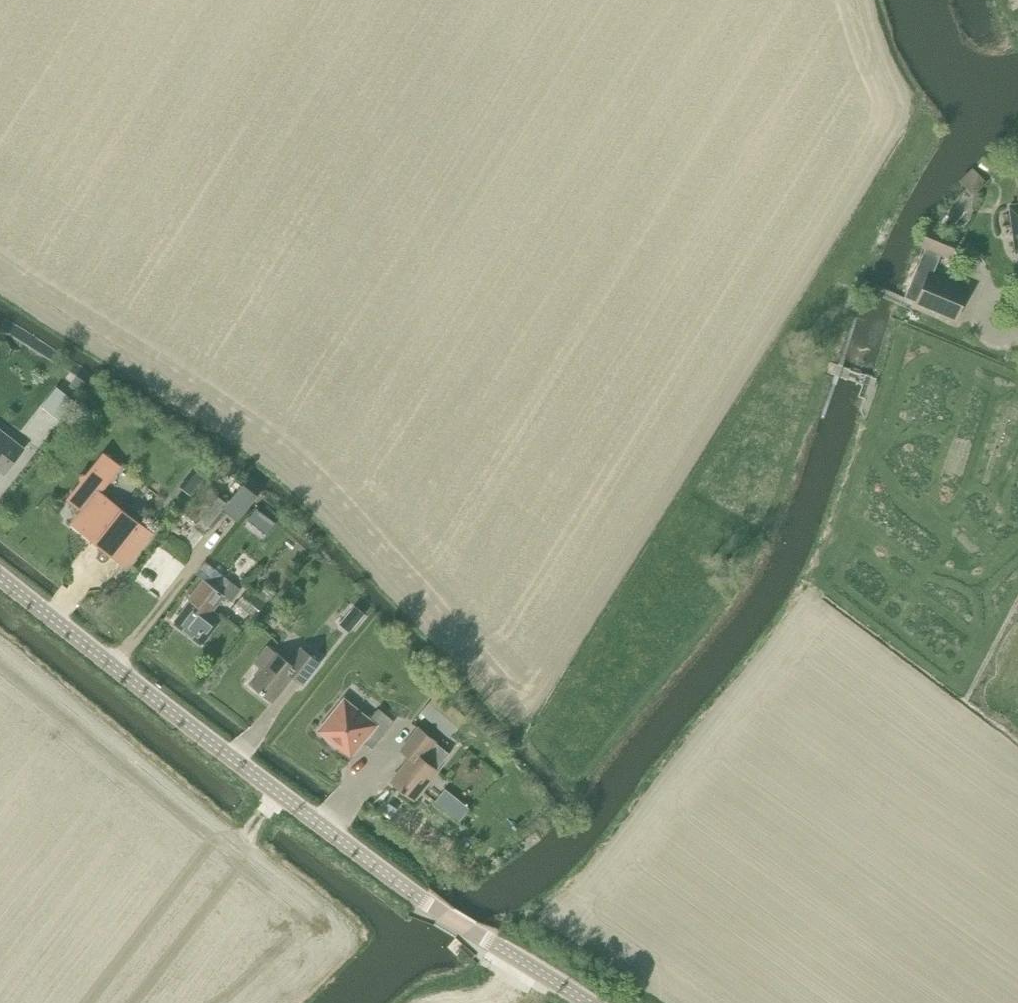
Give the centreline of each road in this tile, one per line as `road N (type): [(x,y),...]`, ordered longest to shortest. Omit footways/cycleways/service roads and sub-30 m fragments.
road 1 (tertiary): [(588,1002),(421,900),(0,574)]

